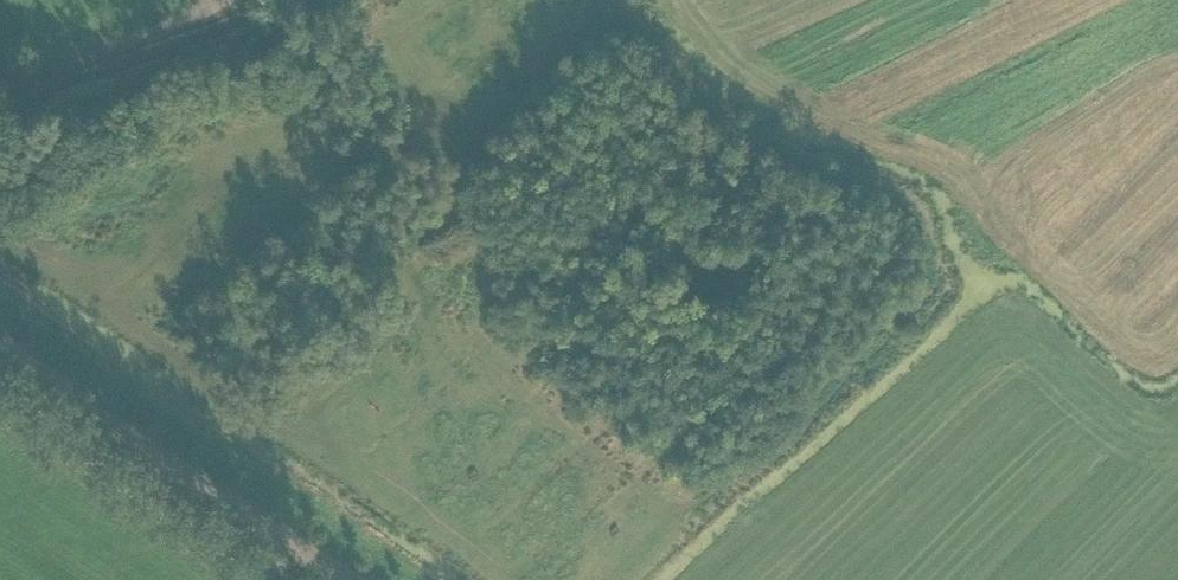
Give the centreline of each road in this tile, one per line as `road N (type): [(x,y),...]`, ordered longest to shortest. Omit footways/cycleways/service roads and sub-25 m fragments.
road 1 (unclassified): [(349,579),(125,433),(0,340)]

